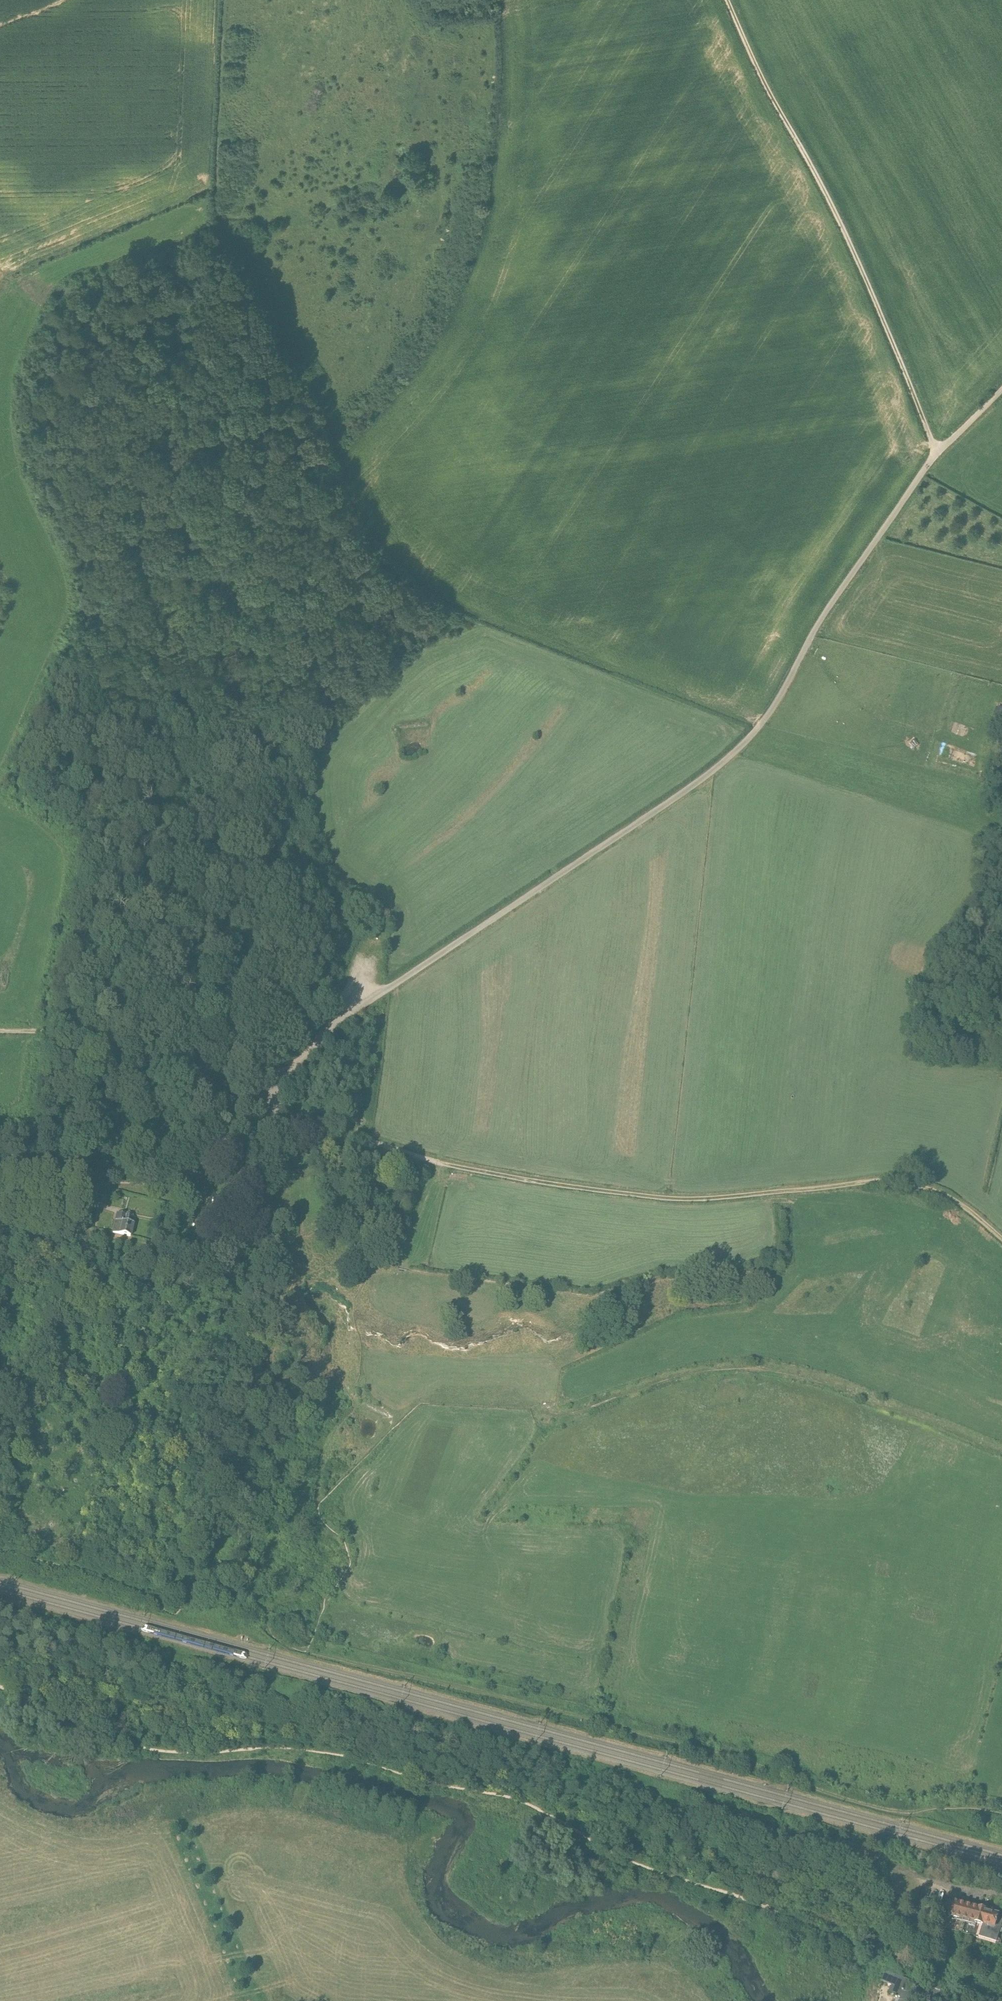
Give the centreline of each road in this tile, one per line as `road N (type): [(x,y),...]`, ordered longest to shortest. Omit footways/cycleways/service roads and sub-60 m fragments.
road 1 (unclassified): [(937,452),(821,620),(775,704),(732,754),(343,1019)]
road 2 (track): [(283,1116),(463,1168),(669,1198),(892,1180),(945,1194),(1001,1236)]
road 3 (track): [(727,0),(858,261),(937,452)]
road 4 (track): [(0,1030),(81,1035),(252,1105)]
road 5 (track): [(252,1105),(174,1163),(96,1176)]
road 6 (track): [(343,1019),(252,1105)]

